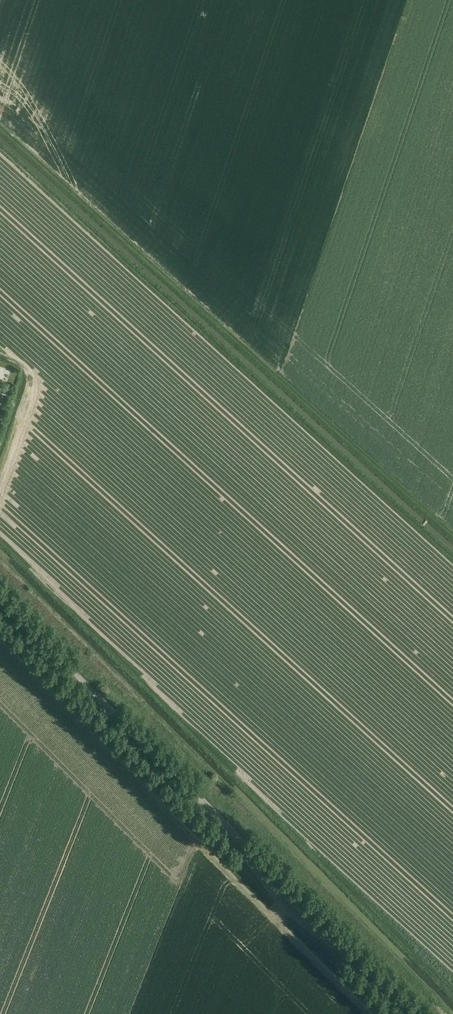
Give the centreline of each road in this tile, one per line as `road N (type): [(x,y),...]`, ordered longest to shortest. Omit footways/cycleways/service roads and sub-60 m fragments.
road 1 (unclassified): [(415,1013),(0,593)]

